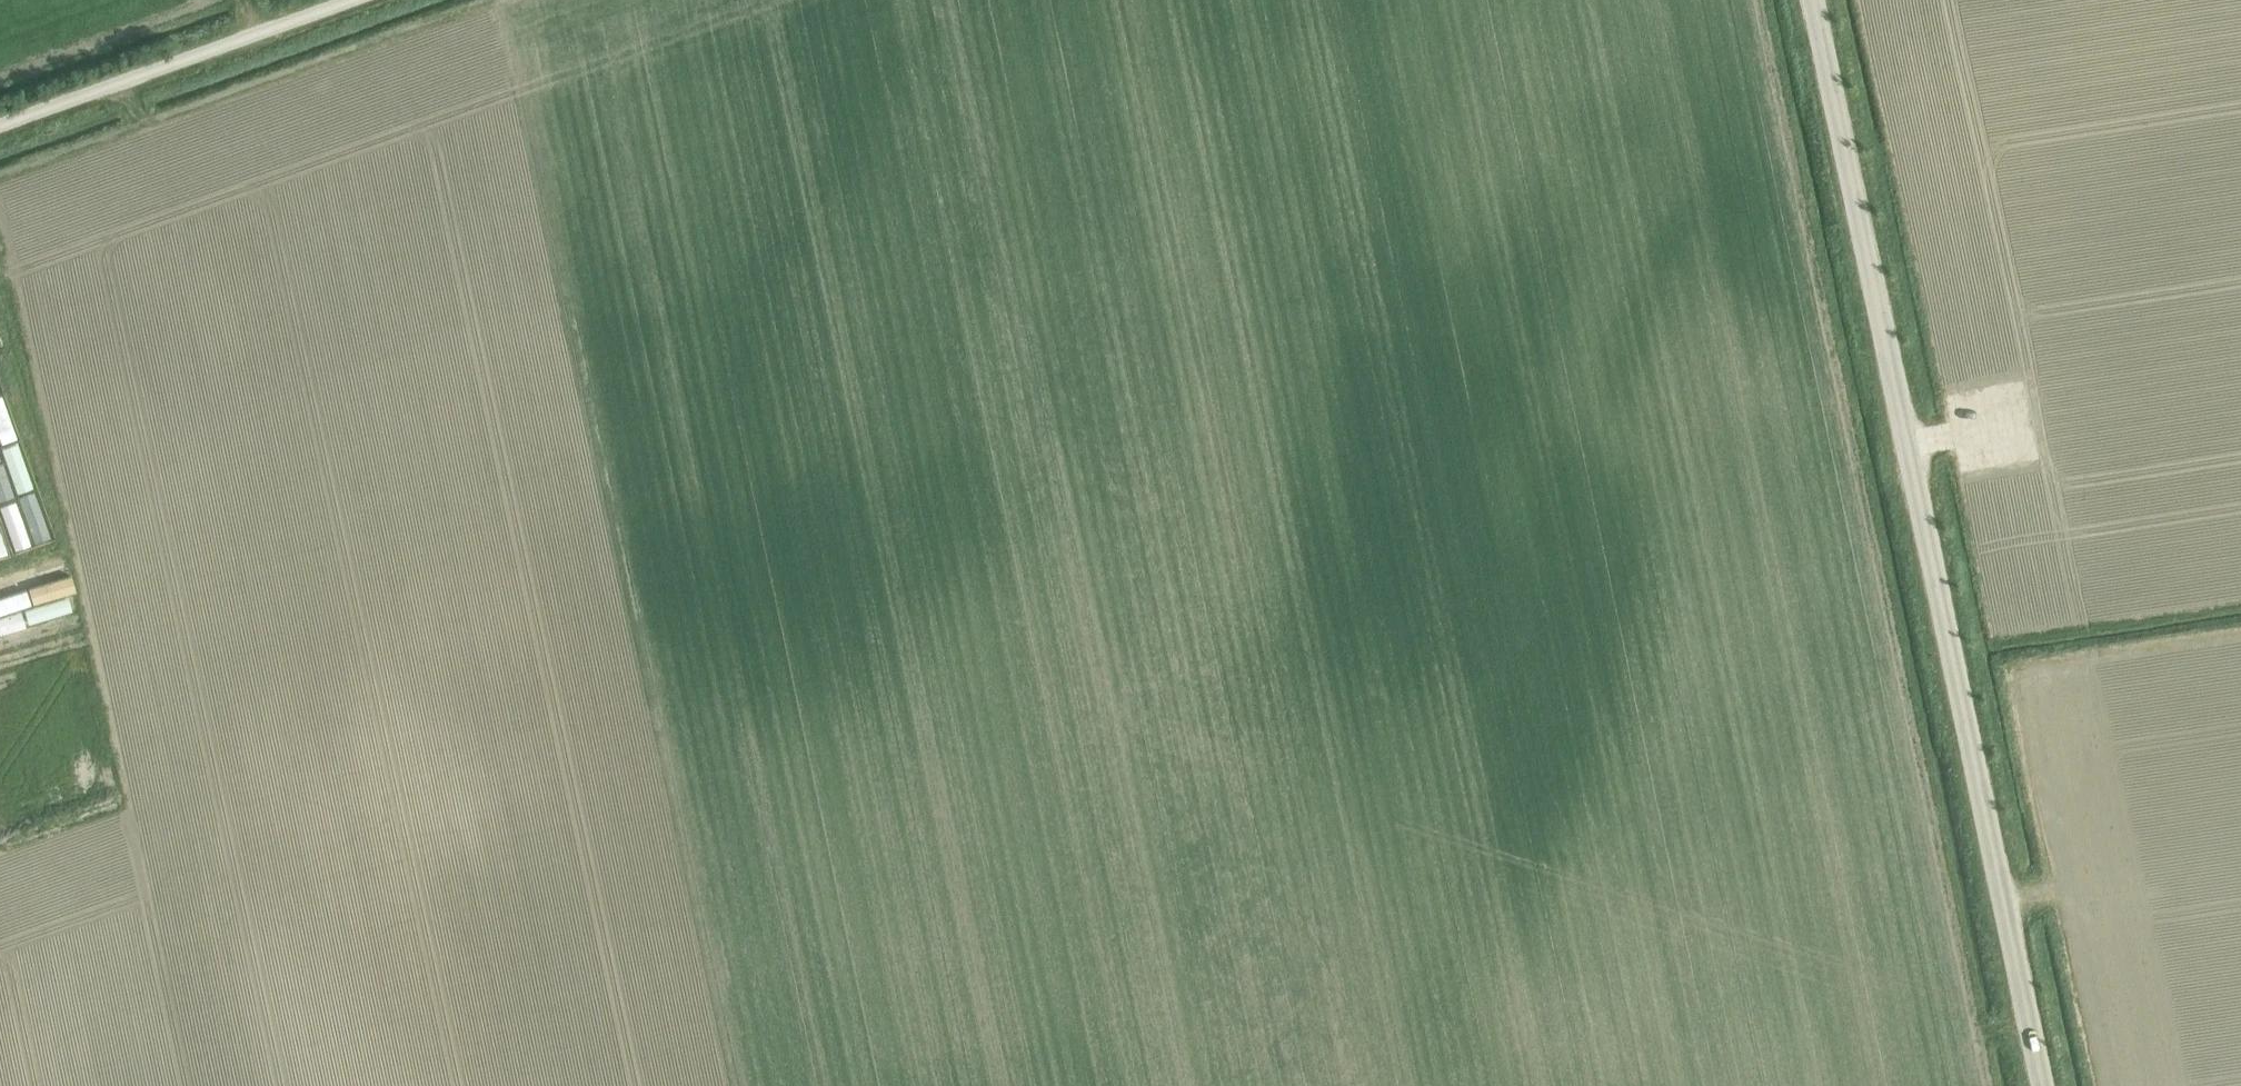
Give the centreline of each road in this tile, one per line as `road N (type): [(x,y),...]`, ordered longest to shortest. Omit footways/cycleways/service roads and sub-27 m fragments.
road 1 (unclassified): [(2041,1085),(1810,0)]
road 2 (unclassified): [(0,126),(351,0)]

